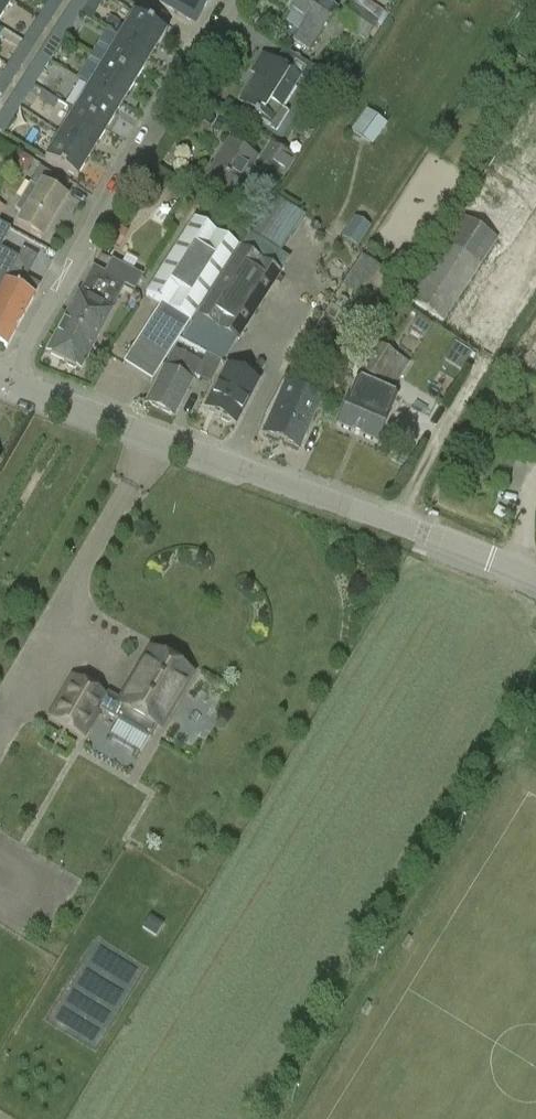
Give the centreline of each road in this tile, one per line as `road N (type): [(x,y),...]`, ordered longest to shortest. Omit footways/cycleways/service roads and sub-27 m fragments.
road 1 (residential): [(490,558),(7,383)]
road 2 (residential): [(7,383),(242,0)]

